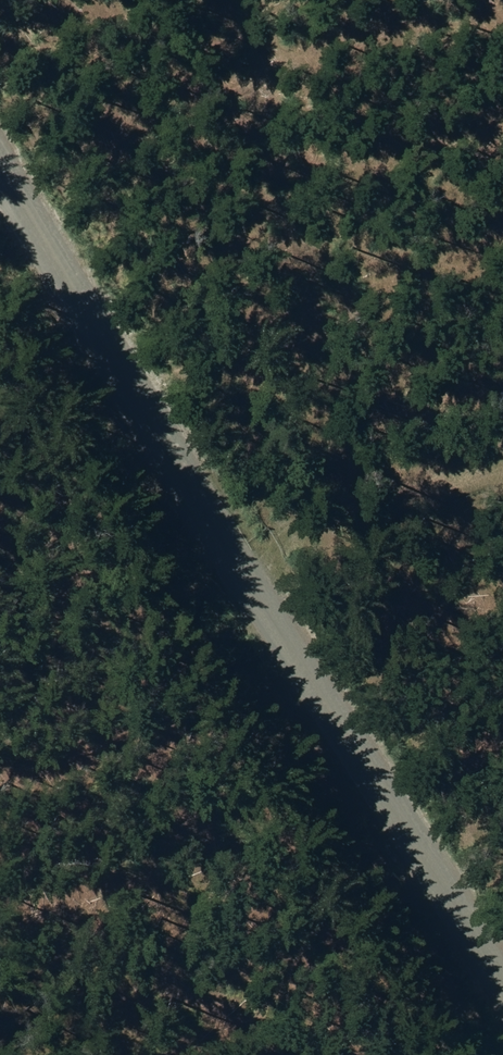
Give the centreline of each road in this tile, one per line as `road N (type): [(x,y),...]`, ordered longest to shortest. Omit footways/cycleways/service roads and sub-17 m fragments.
road 1 (unclassified): [(0,257),(500,1054)]
road 2 (track): [(0,679),(502,461)]

